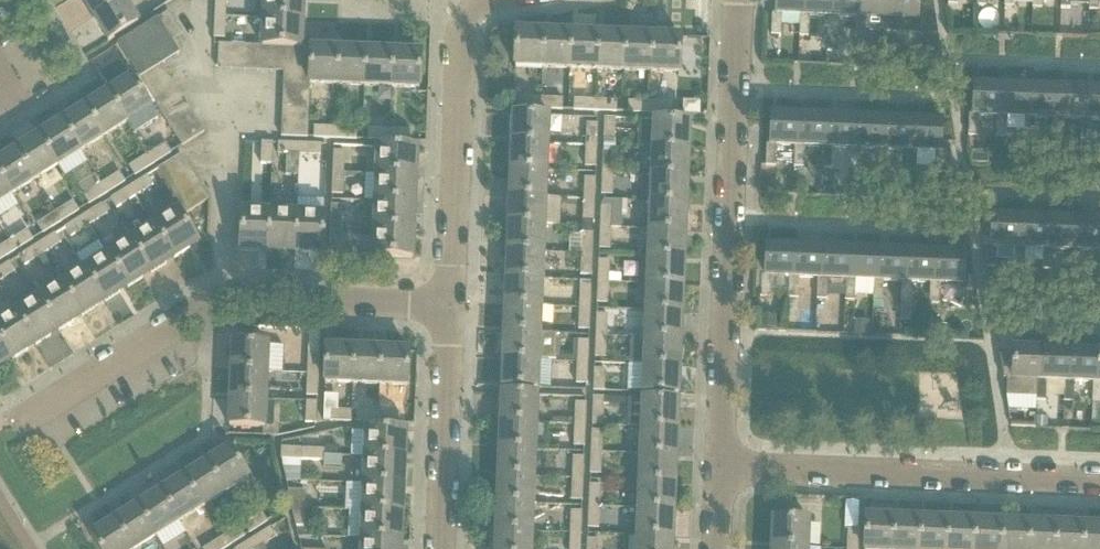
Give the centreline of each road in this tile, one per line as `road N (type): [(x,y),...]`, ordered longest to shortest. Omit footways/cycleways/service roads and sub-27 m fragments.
road 1 (unclassified): [(720,471),(742,0)]
road 2 (unclassified): [(36,408),(210,306),(452,310)]
road 3 (unclassified): [(1099,486),(720,471)]
road 4 (unclassified): [(452,310),(463,34),(492,0)]
road 5 (unclassified): [(440,548),(452,310)]

